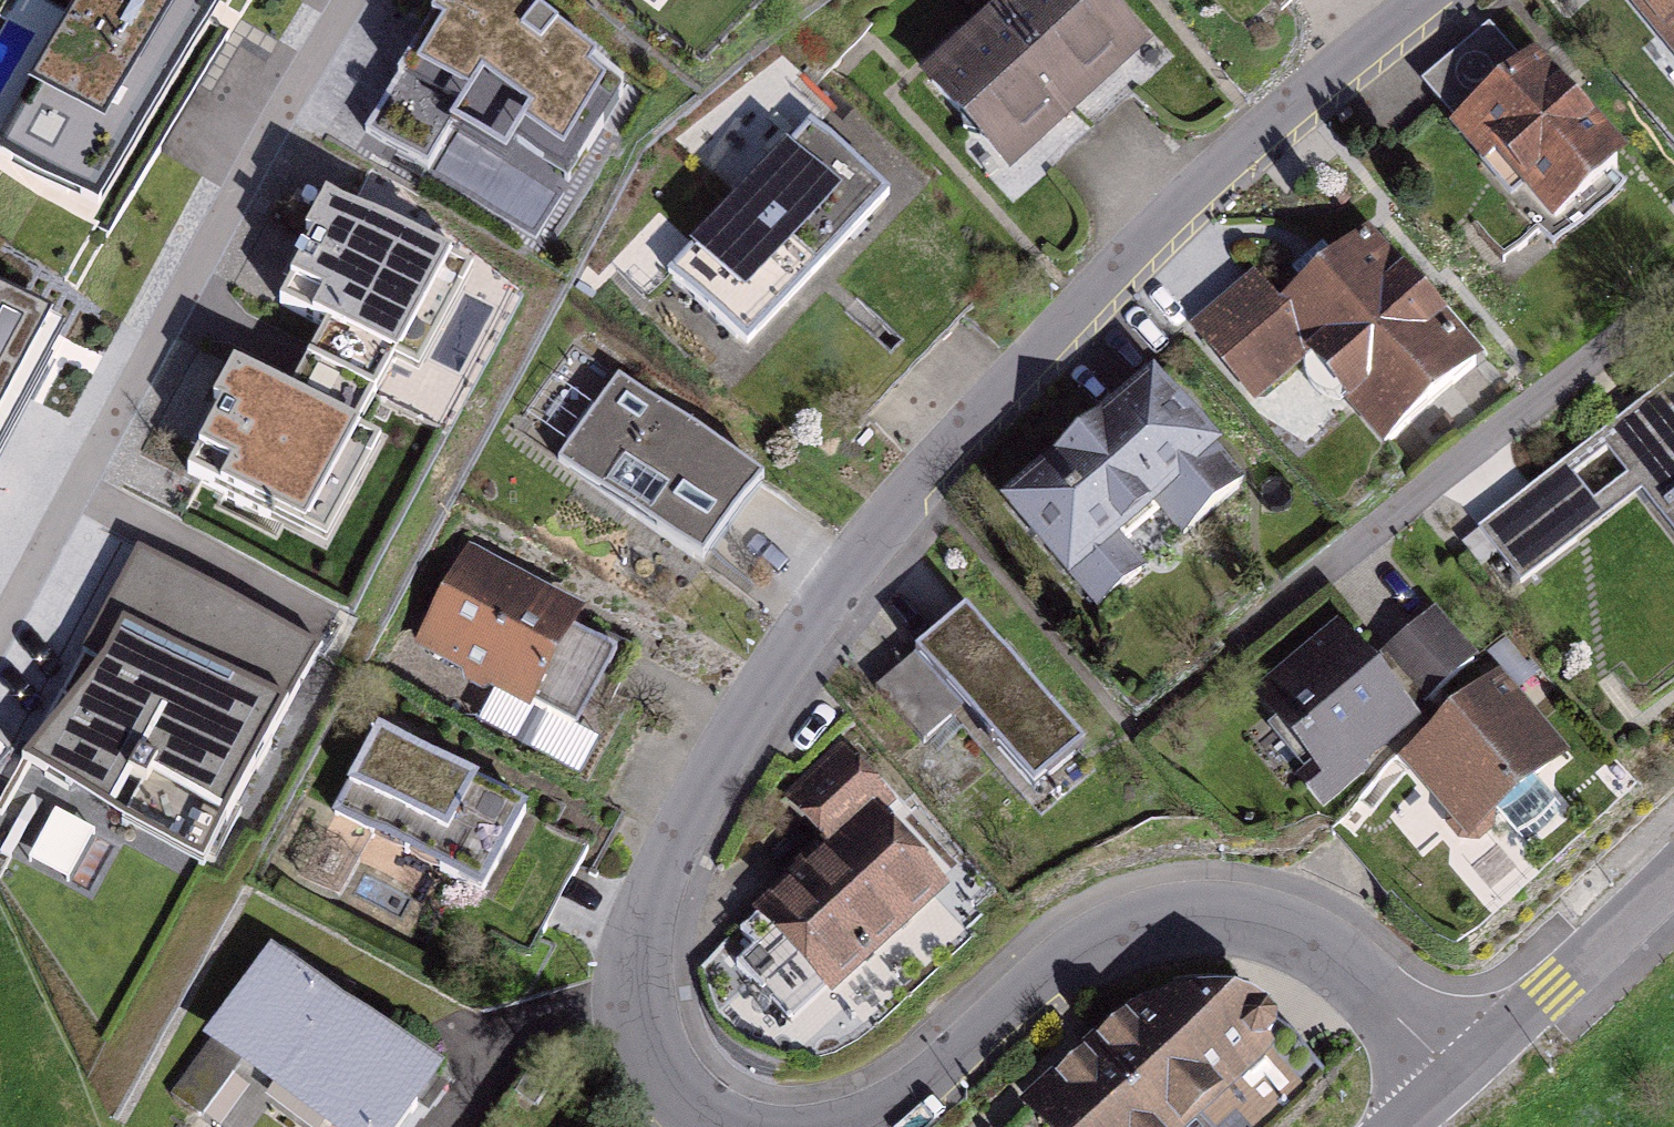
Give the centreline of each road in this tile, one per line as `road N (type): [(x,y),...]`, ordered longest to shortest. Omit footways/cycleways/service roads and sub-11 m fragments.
road 1 (residential): [(717,1126),(666,1072),(627,995),(645,909),(786,639),(1120,269),(1426,0)]
road 2 (residential): [(357,0),(0,654)]
road 3 (residential): [(1459,1071),(1298,929),(1197,912),(1090,935),(888,1113),(856,1126)]
road 4 (residential): [(1331,623),(1673,357)]
road 5 (tertiary): [(1459,1071),(1673,871)]

